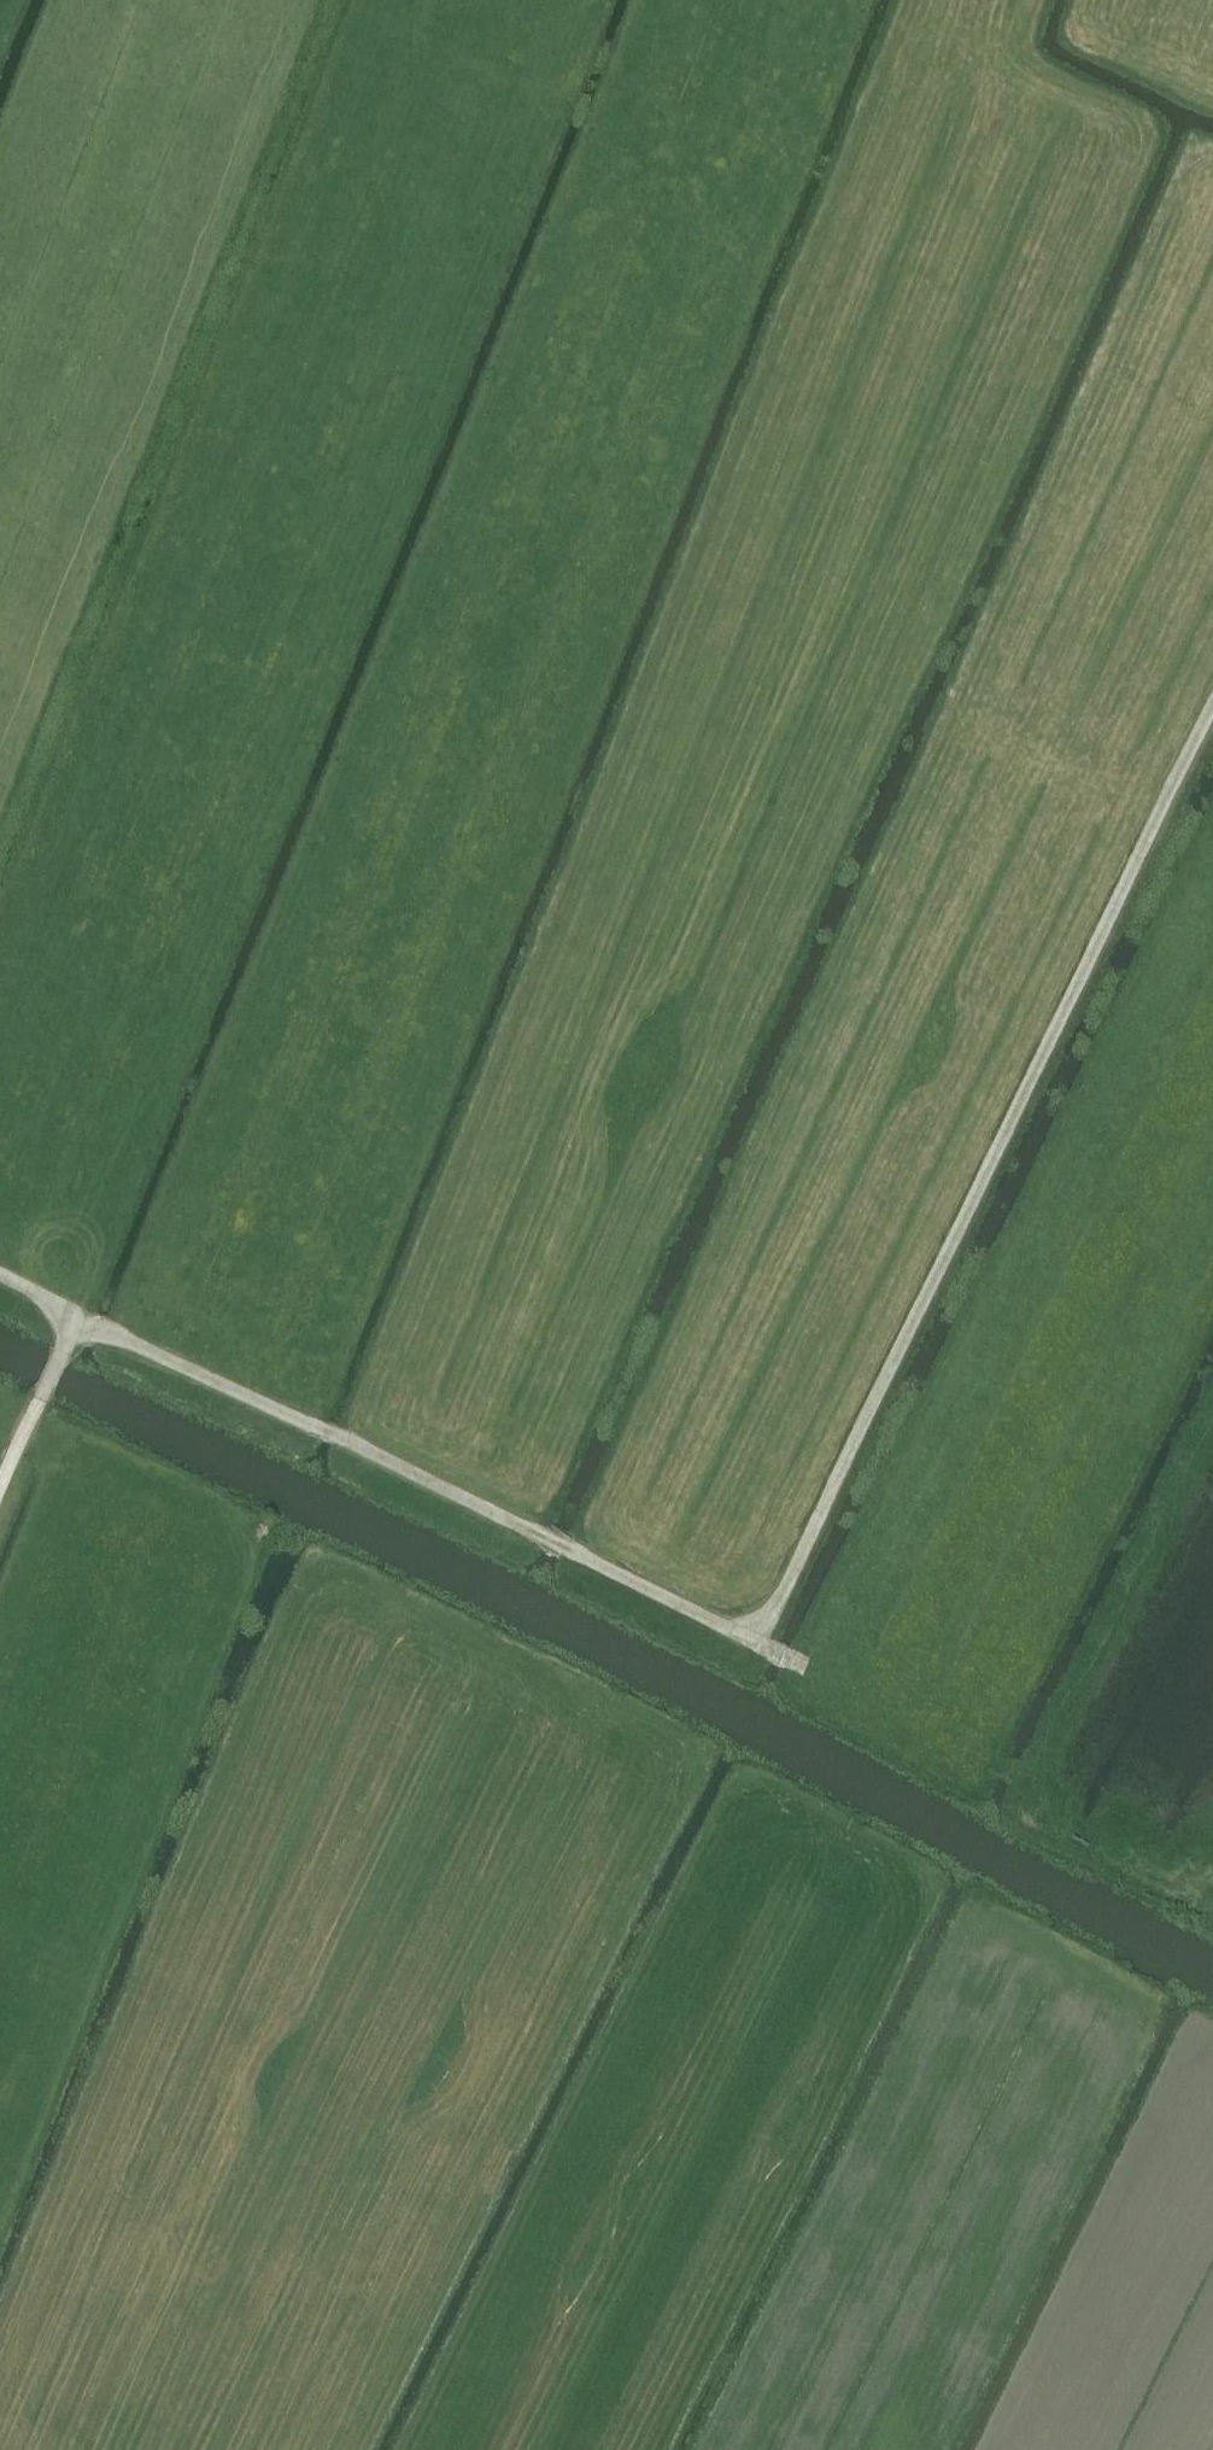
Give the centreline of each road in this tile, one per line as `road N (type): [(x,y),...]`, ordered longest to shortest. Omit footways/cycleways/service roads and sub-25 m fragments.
road 1 (track): [(77,1322),(755,1640),(1212,726)]
road 2 (track): [(0,1486),(77,1322)]

